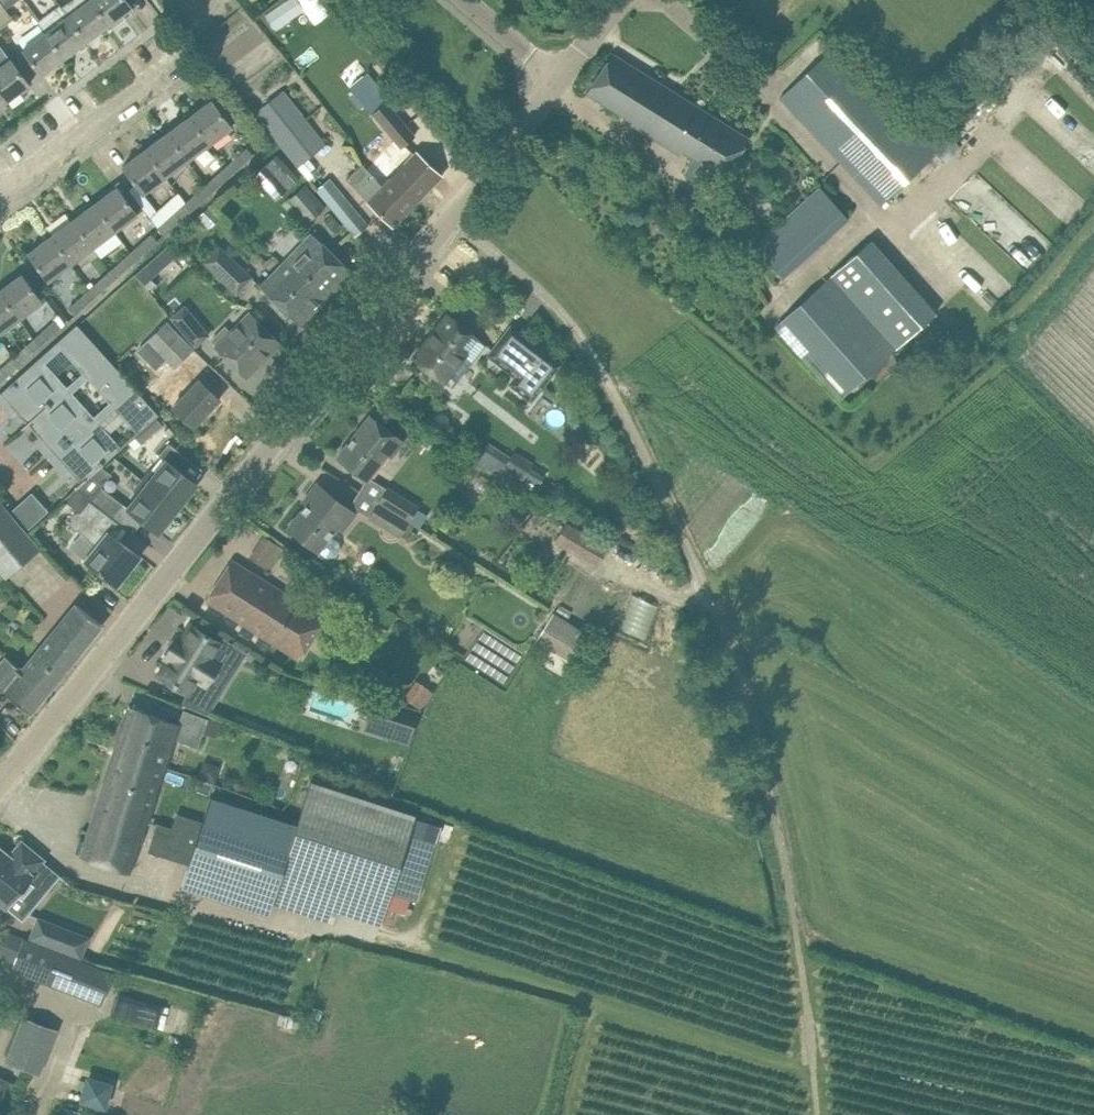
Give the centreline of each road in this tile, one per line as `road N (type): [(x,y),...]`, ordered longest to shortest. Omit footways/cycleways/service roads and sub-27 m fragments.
road 1 (unclassified): [(450,223),(543,294),(594,356),(694,551),(754,733),(801,939),(818,1114)]
road 2 (unclassified): [(0,781),(450,223)]
road 3 (residential): [(0,185),(174,58),(147,26)]
road 4 (unclassified): [(450,223),(557,86)]
road 5 (residential): [(557,86),(462,0)]

